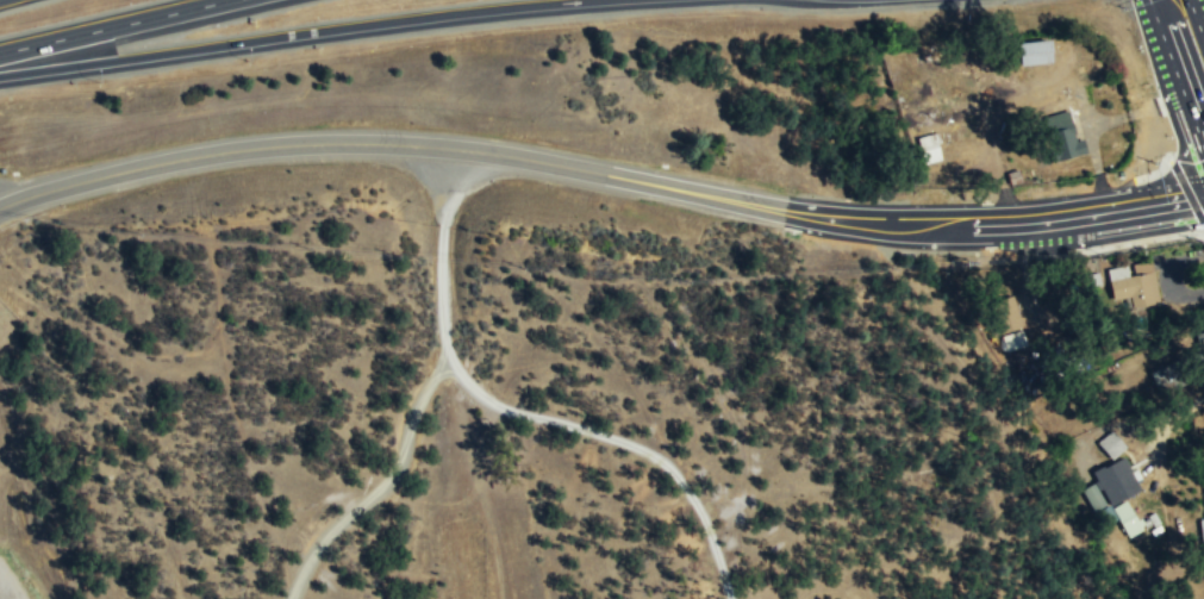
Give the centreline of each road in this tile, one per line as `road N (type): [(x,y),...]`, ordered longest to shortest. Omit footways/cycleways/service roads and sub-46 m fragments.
road 1 (residential): [(1099,220),(990,229),(865,223),(450,148)]
road 2 (motorway): [(0,76),(430,15),(610,0)]
road 3 (residential): [(735,598),(700,510),(673,473),(617,444),(507,411),(458,376),(441,318),(443,226)]
road 4 (residential): [(450,148),(272,145),(162,162),(0,206)]
road 5 (motorway): [(0,52),(226,0)]
road 6 (secondary): [(1147,0),(1203,167)]

